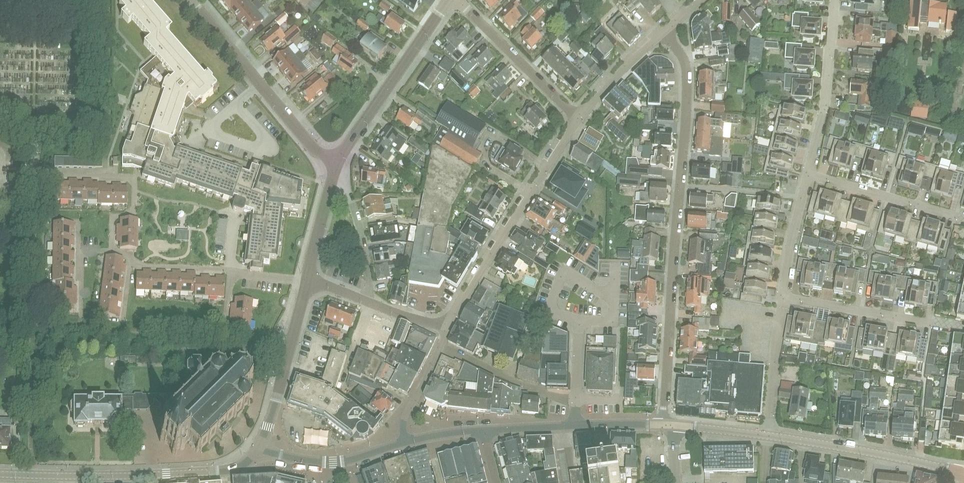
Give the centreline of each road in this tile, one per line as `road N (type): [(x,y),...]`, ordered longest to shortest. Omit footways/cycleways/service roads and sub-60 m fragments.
road 1 (residential): [(663,31),(680,50),(688,80),(663,424)]
road 2 (residential): [(448,327),(579,117)]
road 3 (unclassified): [(307,283),(82,251)]
road 4 (residential): [(338,165),(313,148),(196,0)]
road 5 (residential): [(338,165),(450,0)]
road 6 (residential): [(963,476),(938,464),(769,437)]
road 7 (unclassified): [(963,329),(784,297)]
road 8 (residential): [(808,174),(835,0)]
road 9 (residential): [(579,117),(458,0)]
road 10 (unclassified): [(963,217),(808,174)]
road 11 (residential): [(259,449),(334,462),(406,442)]
road 12 (residential): [(0,474),(150,475)]
road 13 (residential): [(448,327),(307,283)]
road 14 (unclassified): [(576,400),(515,382),(441,345)]
road 15 (residential): [(769,437),(781,310)]
road 16 (residential): [(784,297),(808,174)]
road 17 (residential): [(307,283),(338,165)]
road 18 (residential): [(579,117),(663,31)]

